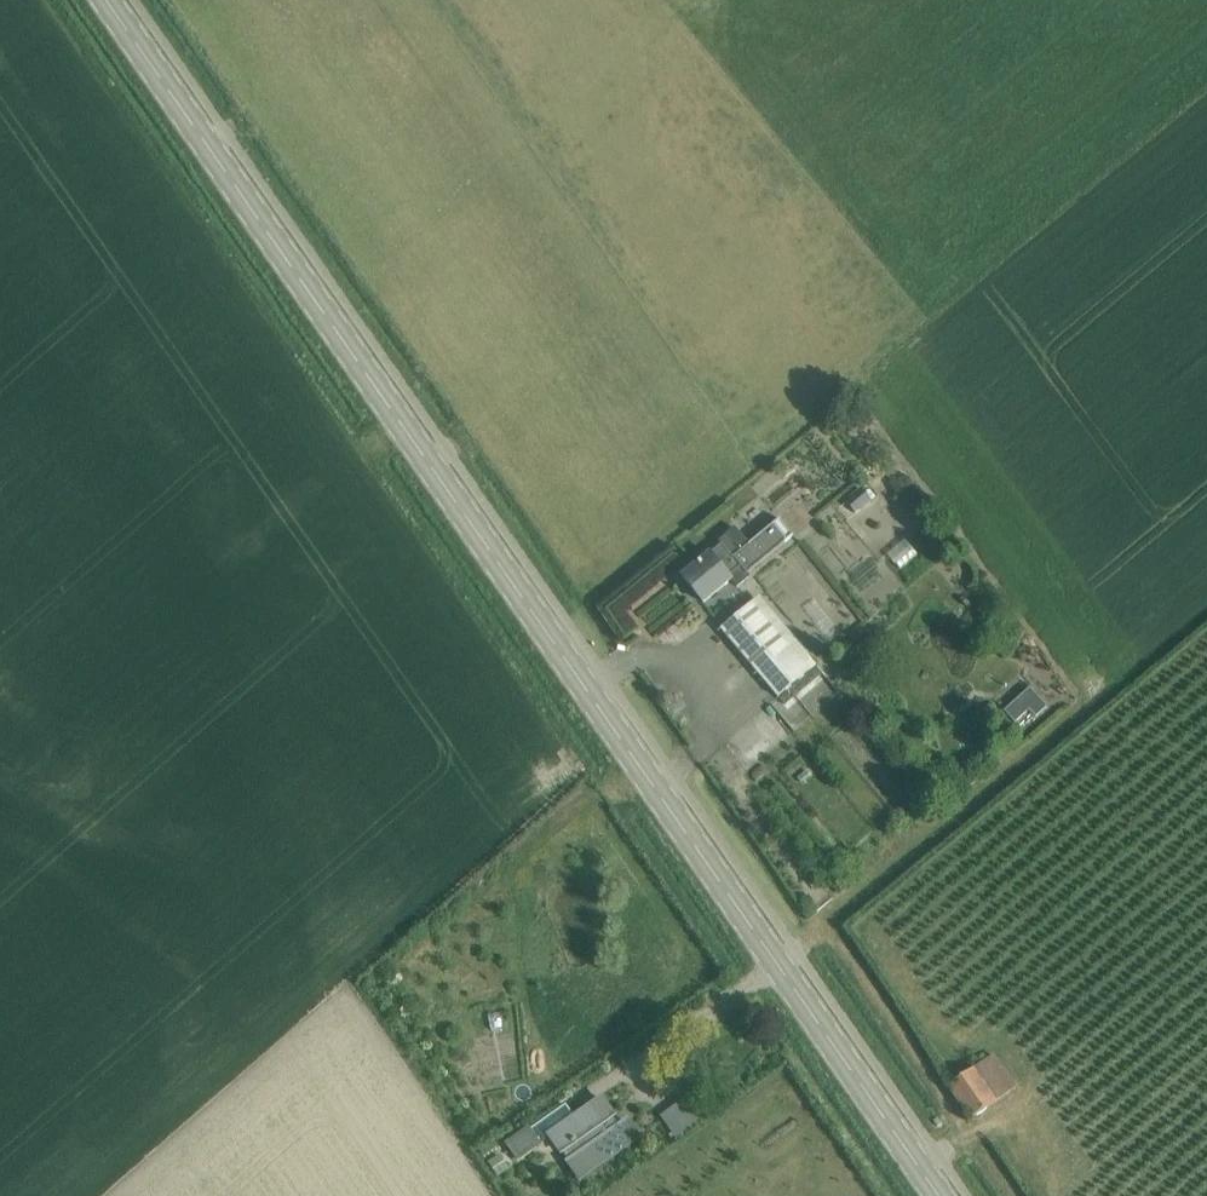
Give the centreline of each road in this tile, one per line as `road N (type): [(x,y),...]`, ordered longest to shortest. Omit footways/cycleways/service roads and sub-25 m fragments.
road 1 (secondary): [(935,1195),(104,0)]

